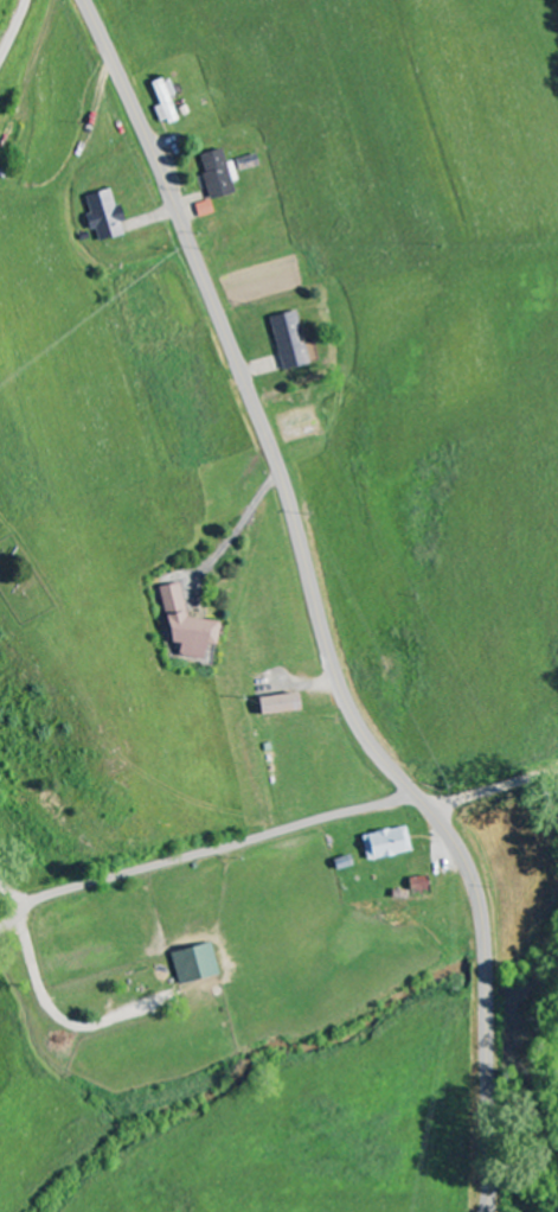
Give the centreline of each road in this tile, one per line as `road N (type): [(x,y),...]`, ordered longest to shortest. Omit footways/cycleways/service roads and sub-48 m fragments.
road 1 (secondary): [(485,1211),(485,945),(472,876),(355,716),(258,412),(85,0)]
road 2 (residential): [(0,932),(54,895),(417,797)]
road 3 (residential): [(431,812),(557,771)]

